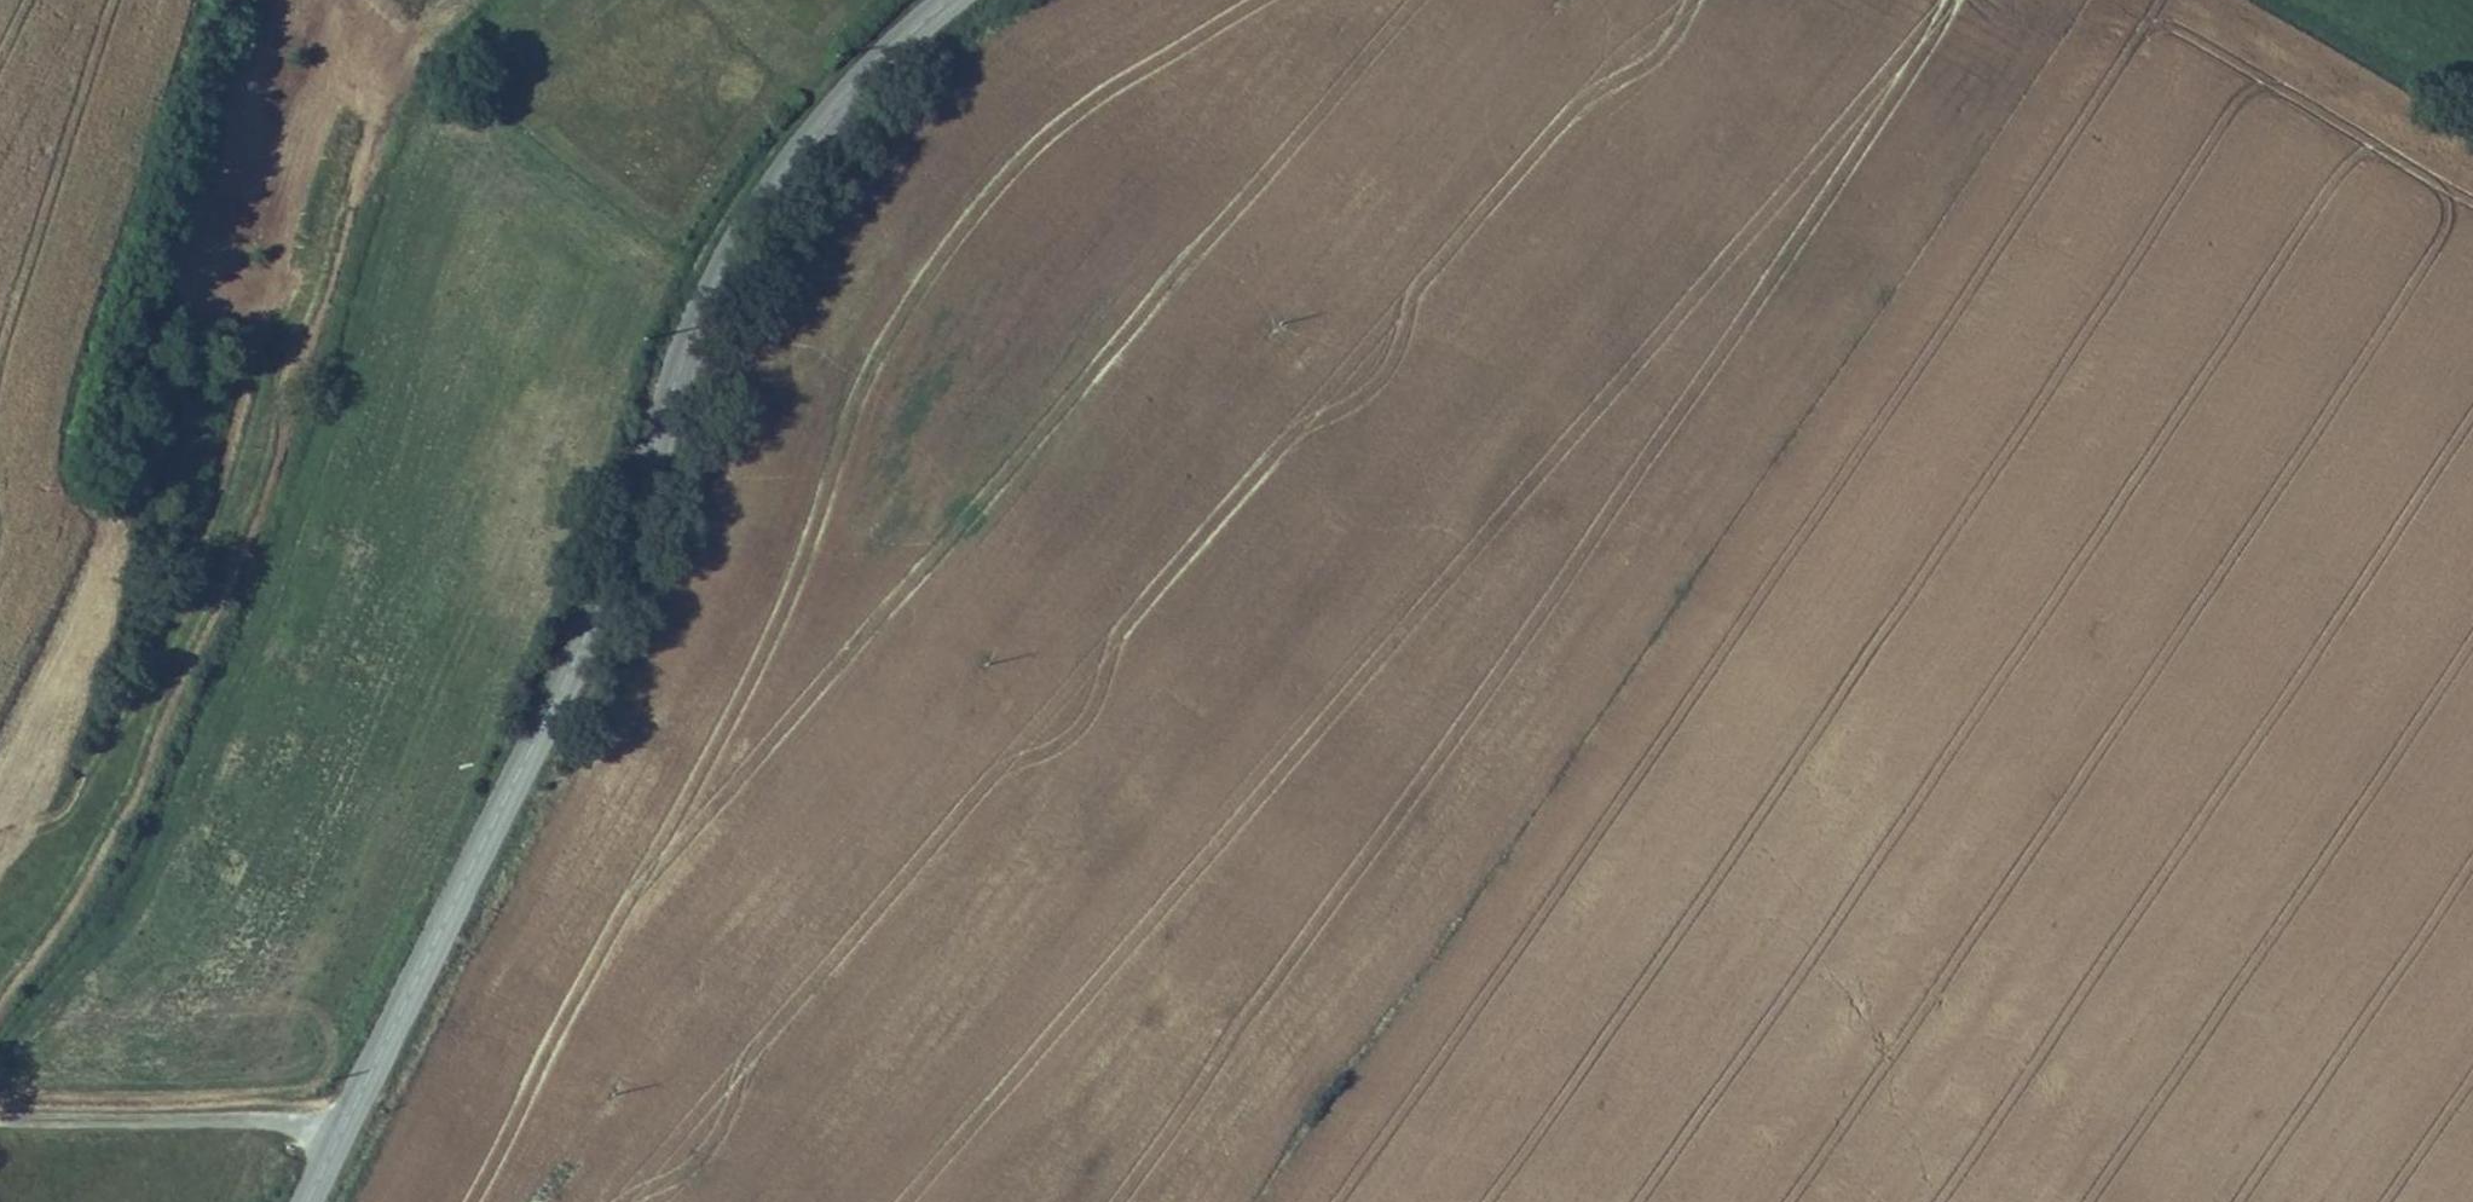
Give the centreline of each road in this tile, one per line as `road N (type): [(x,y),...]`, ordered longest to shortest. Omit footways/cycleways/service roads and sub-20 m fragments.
road 1 (secondary): [(308,1201),(649,515),(700,321),(804,143),(924,0)]
road 2 (track): [(0,1120),(340,1130)]

